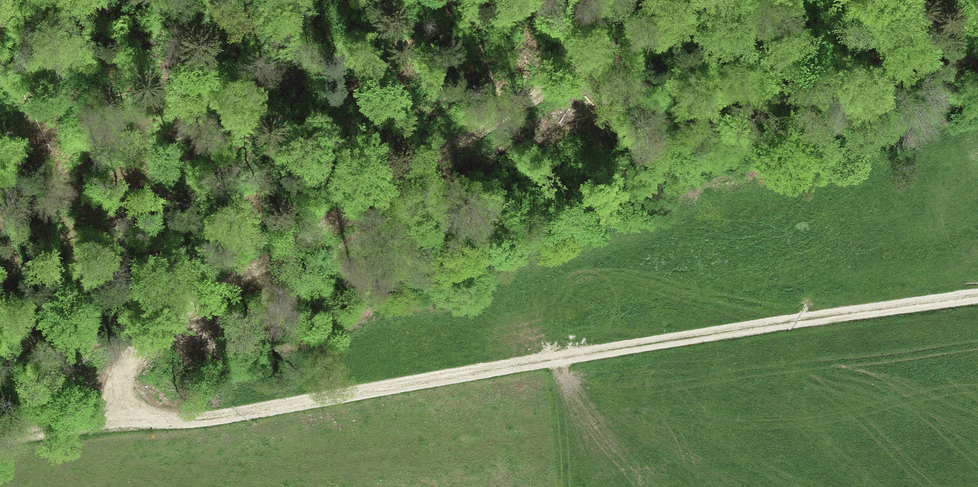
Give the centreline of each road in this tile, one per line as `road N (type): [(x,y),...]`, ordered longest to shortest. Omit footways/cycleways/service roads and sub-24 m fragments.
road 1 (track): [(129,425),(207,421),(977,294)]
road 2 (track): [(129,425),(120,379),(151,338),(591,59),(641,13),(645,0)]
road 3 (track): [(0,438),(129,425)]

